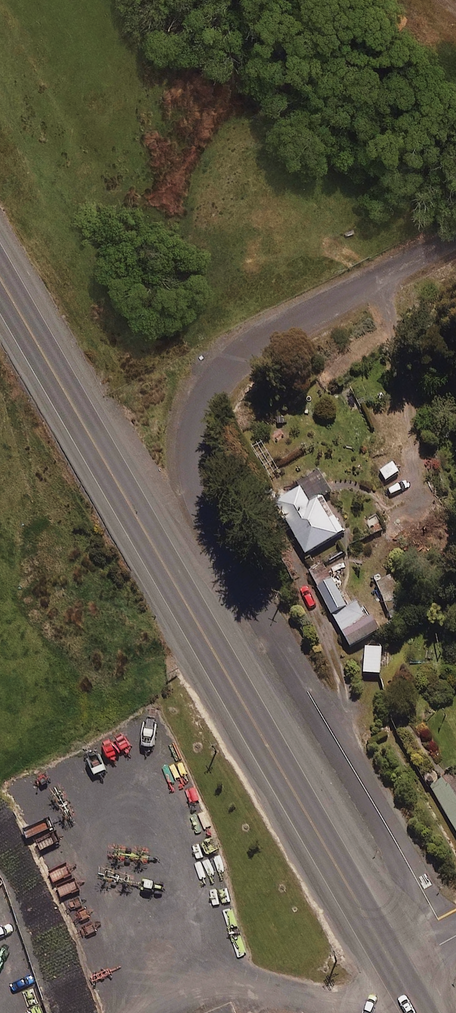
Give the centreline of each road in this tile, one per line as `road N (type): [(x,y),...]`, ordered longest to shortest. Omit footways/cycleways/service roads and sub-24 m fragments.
road 1 (residential): [(455,234),(258,342),(208,398),(195,460),(209,522),(450,939)]
road 2 (primary): [(395,970),(0,275)]

